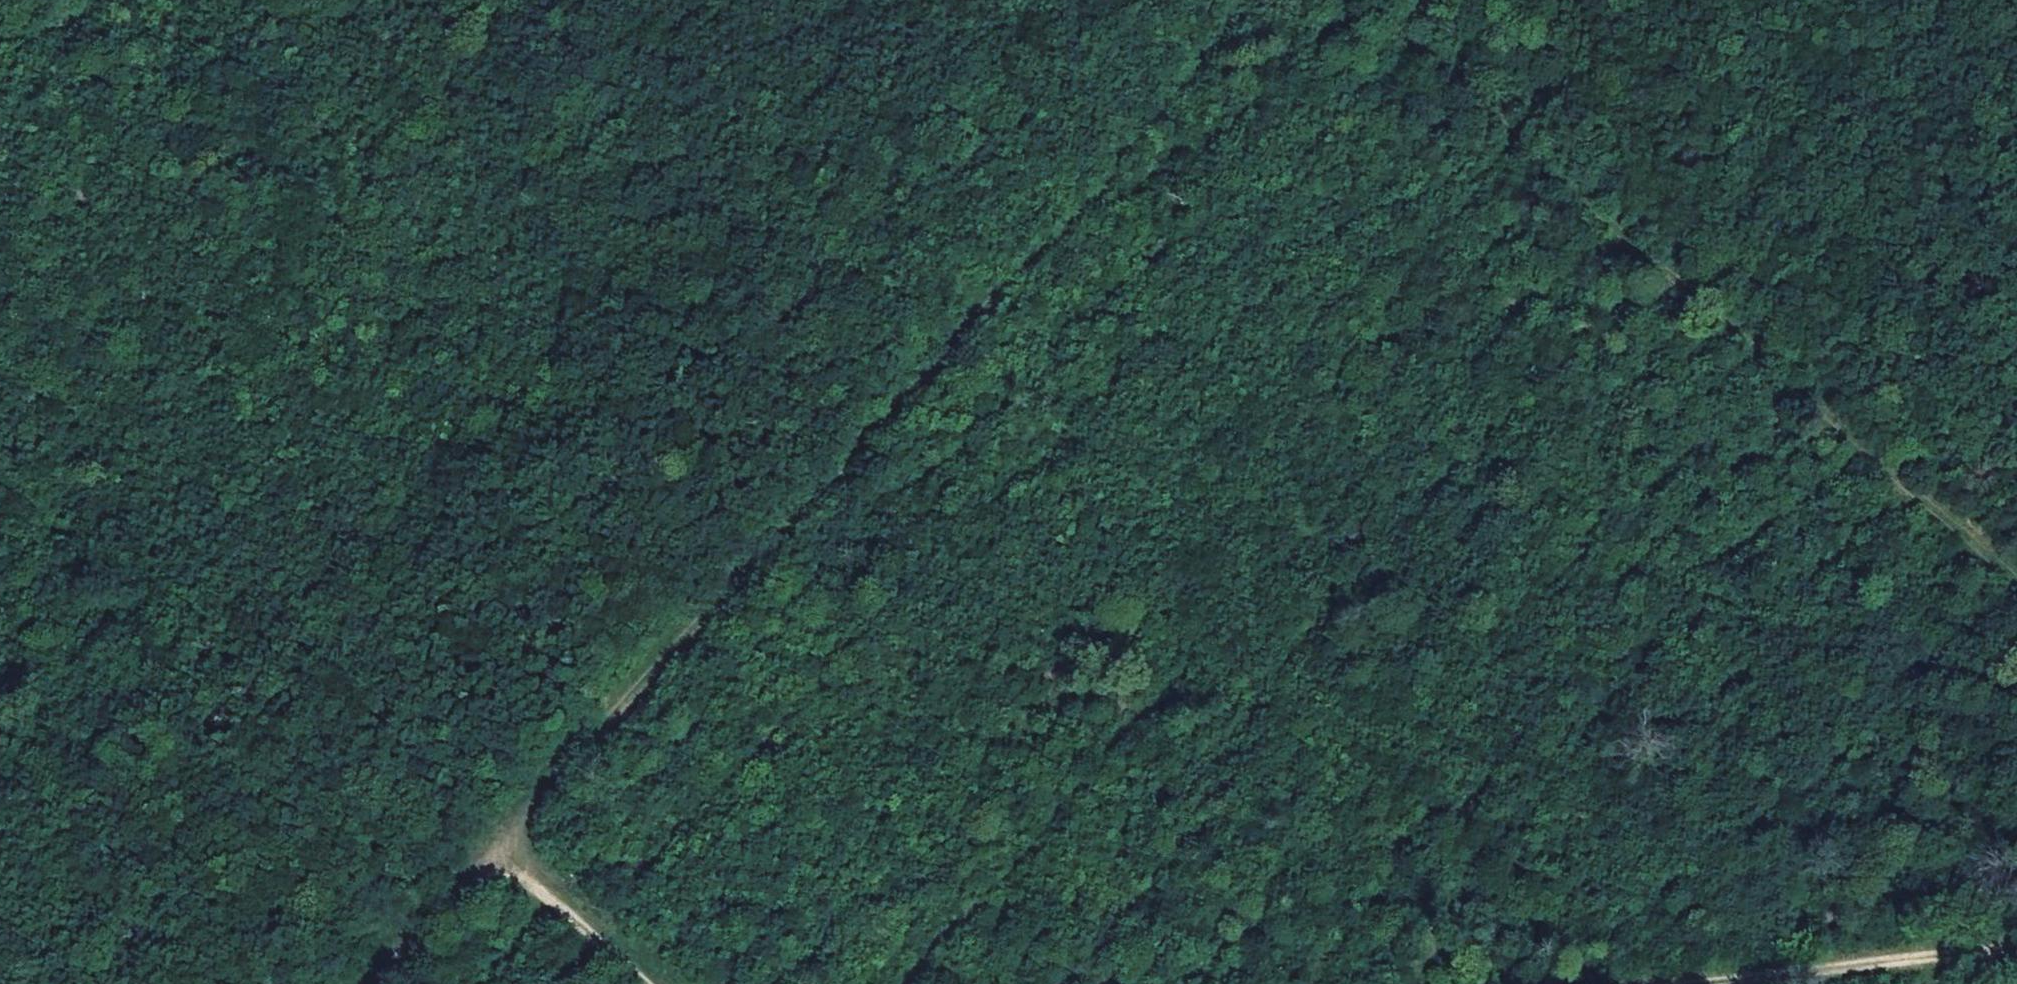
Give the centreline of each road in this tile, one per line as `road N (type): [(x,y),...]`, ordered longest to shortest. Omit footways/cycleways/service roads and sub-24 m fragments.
road 1 (track): [(401,0),(344,390),(336,612),(460,757),(495,842)]
road 2 (track): [(2016,944),(1688,983)]
road 3 (track): [(645,983),(510,869),(474,864)]
road 4 (track): [(474,864),(359,983)]

